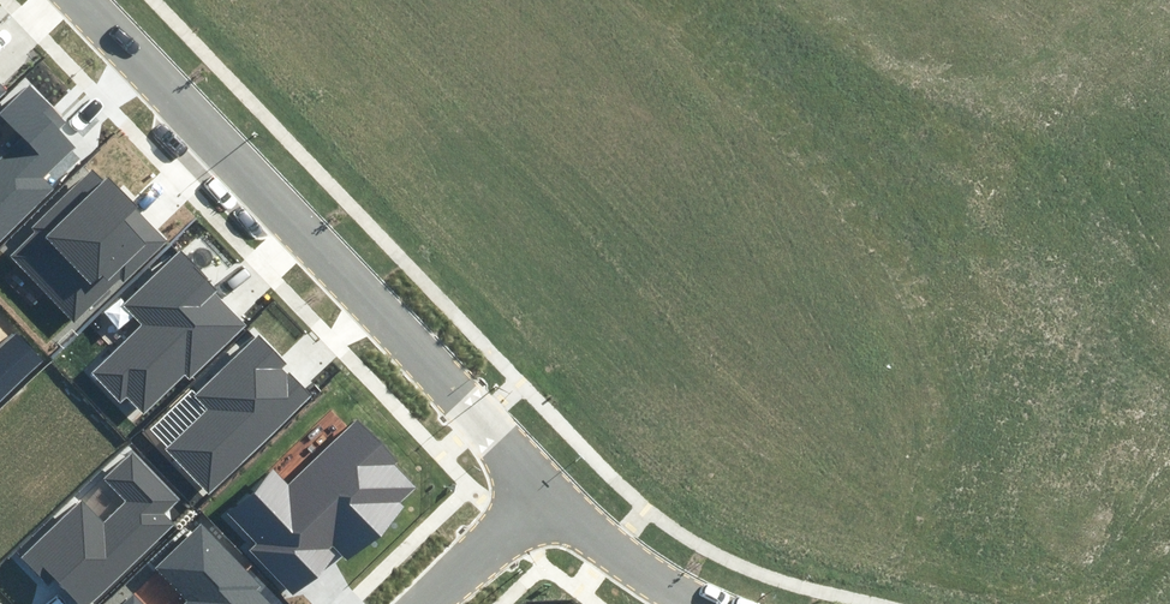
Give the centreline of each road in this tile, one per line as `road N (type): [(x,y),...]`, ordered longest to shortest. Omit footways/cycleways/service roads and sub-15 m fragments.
road 1 (residential): [(73,0),(540,494)]
road 2 (unknown): [(1169,281),(821,222)]
road 3 (residential): [(540,494),(640,573),(695,603)]
road 4 (residential): [(425,603),(540,494)]

